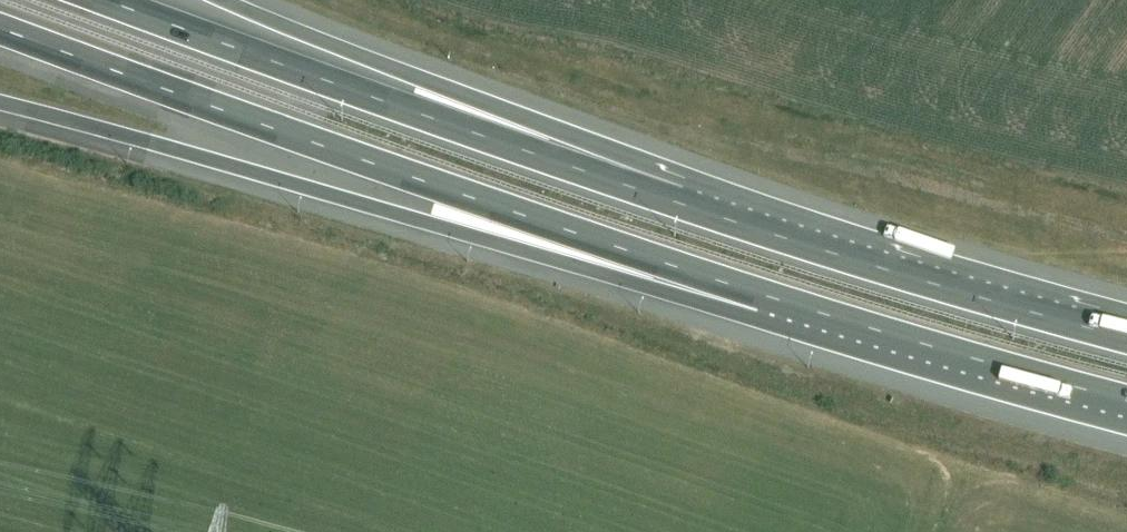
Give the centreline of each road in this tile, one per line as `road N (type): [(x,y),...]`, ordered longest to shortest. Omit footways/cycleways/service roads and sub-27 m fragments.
road 1 (motorway): [(0,29),(764,296)]
road 2 (motorway): [(0,103),(429,223),(764,296)]
road 3 (motorway): [(676,202),(106,0)]
road 4 (motorway): [(676,202),(421,79),(226,0)]
road 5 (motorway): [(1126,337),(676,202)]
road 6 (motorway): [(764,296),(1126,401)]

